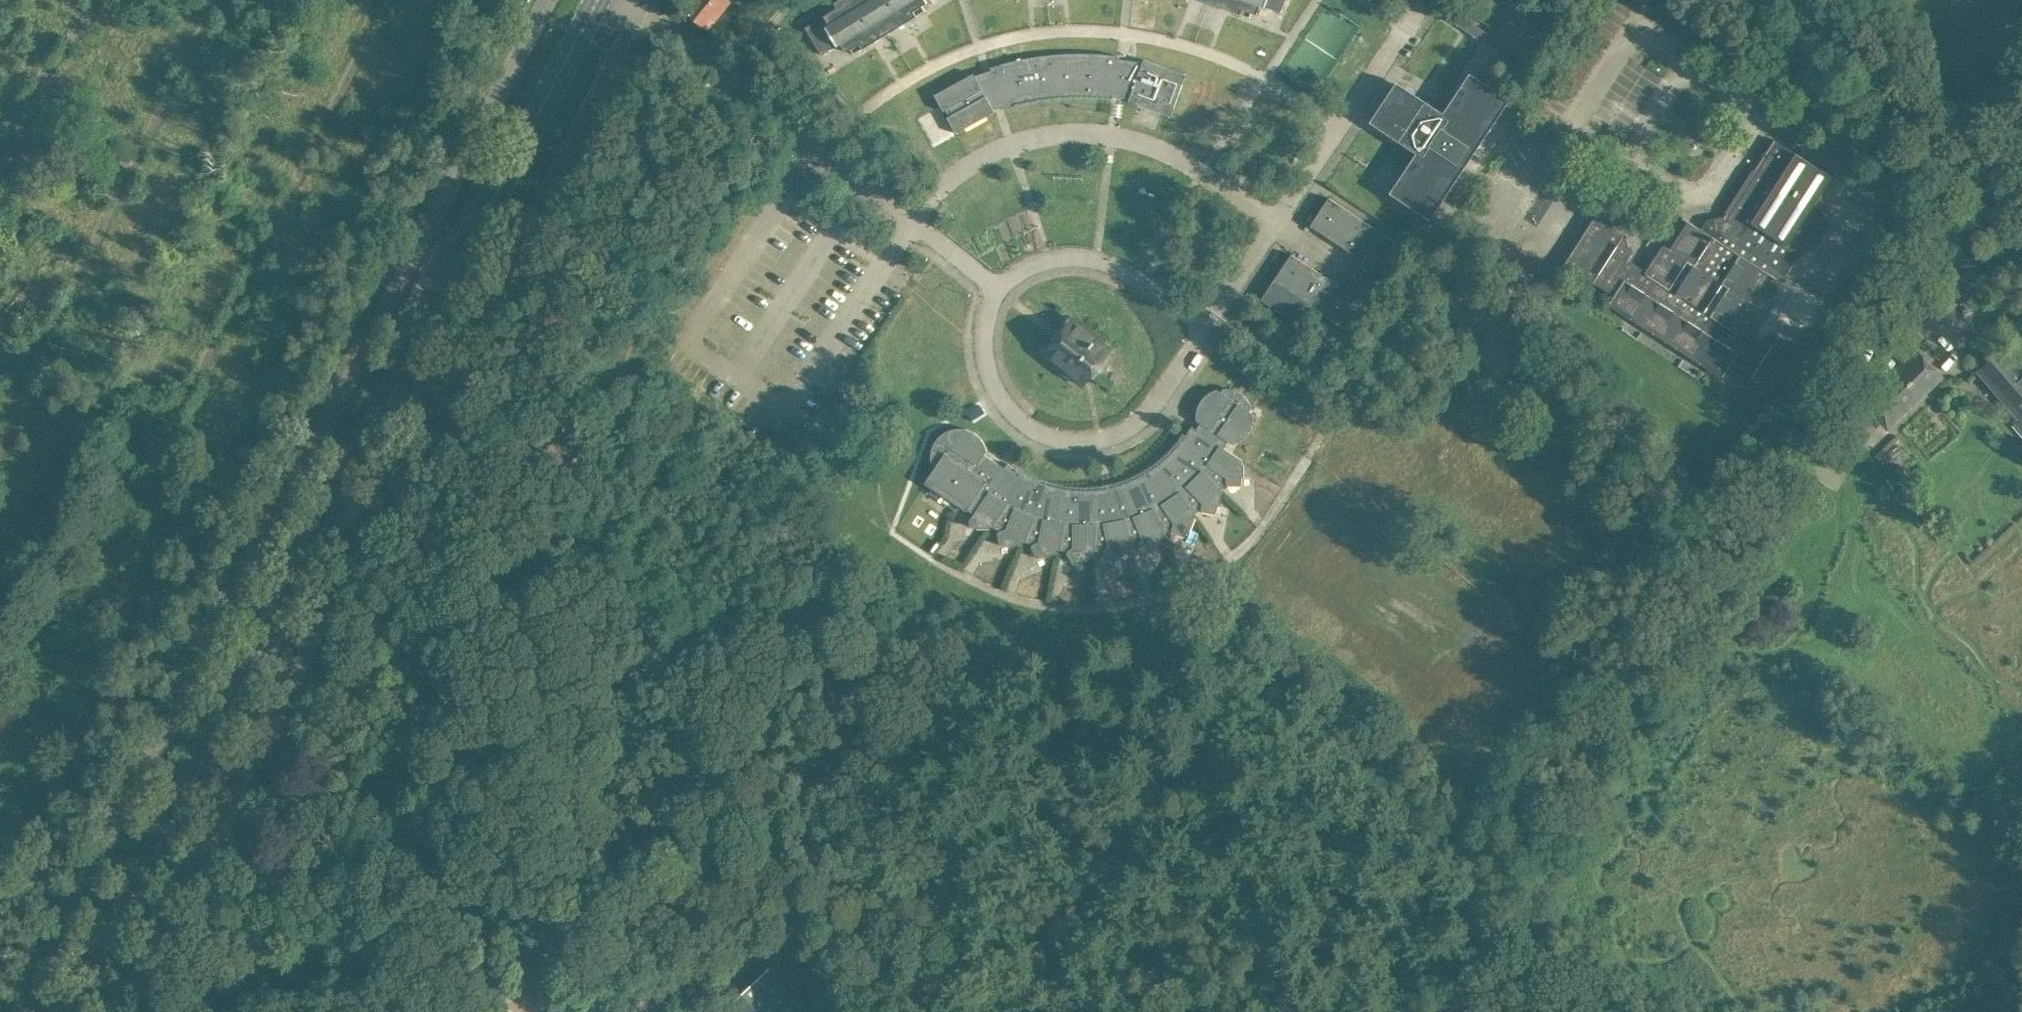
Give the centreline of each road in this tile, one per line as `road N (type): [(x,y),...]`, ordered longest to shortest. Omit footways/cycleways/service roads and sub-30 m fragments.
road 1 (primary): [(64,1011),(597,0)]
road 2 (unclassified): [(23,1011),(549,0)]
road 3 (unclassified): [(123,1011),(643,5)]
road 4 (unclassified): [(2021,252),(1806,0)]

